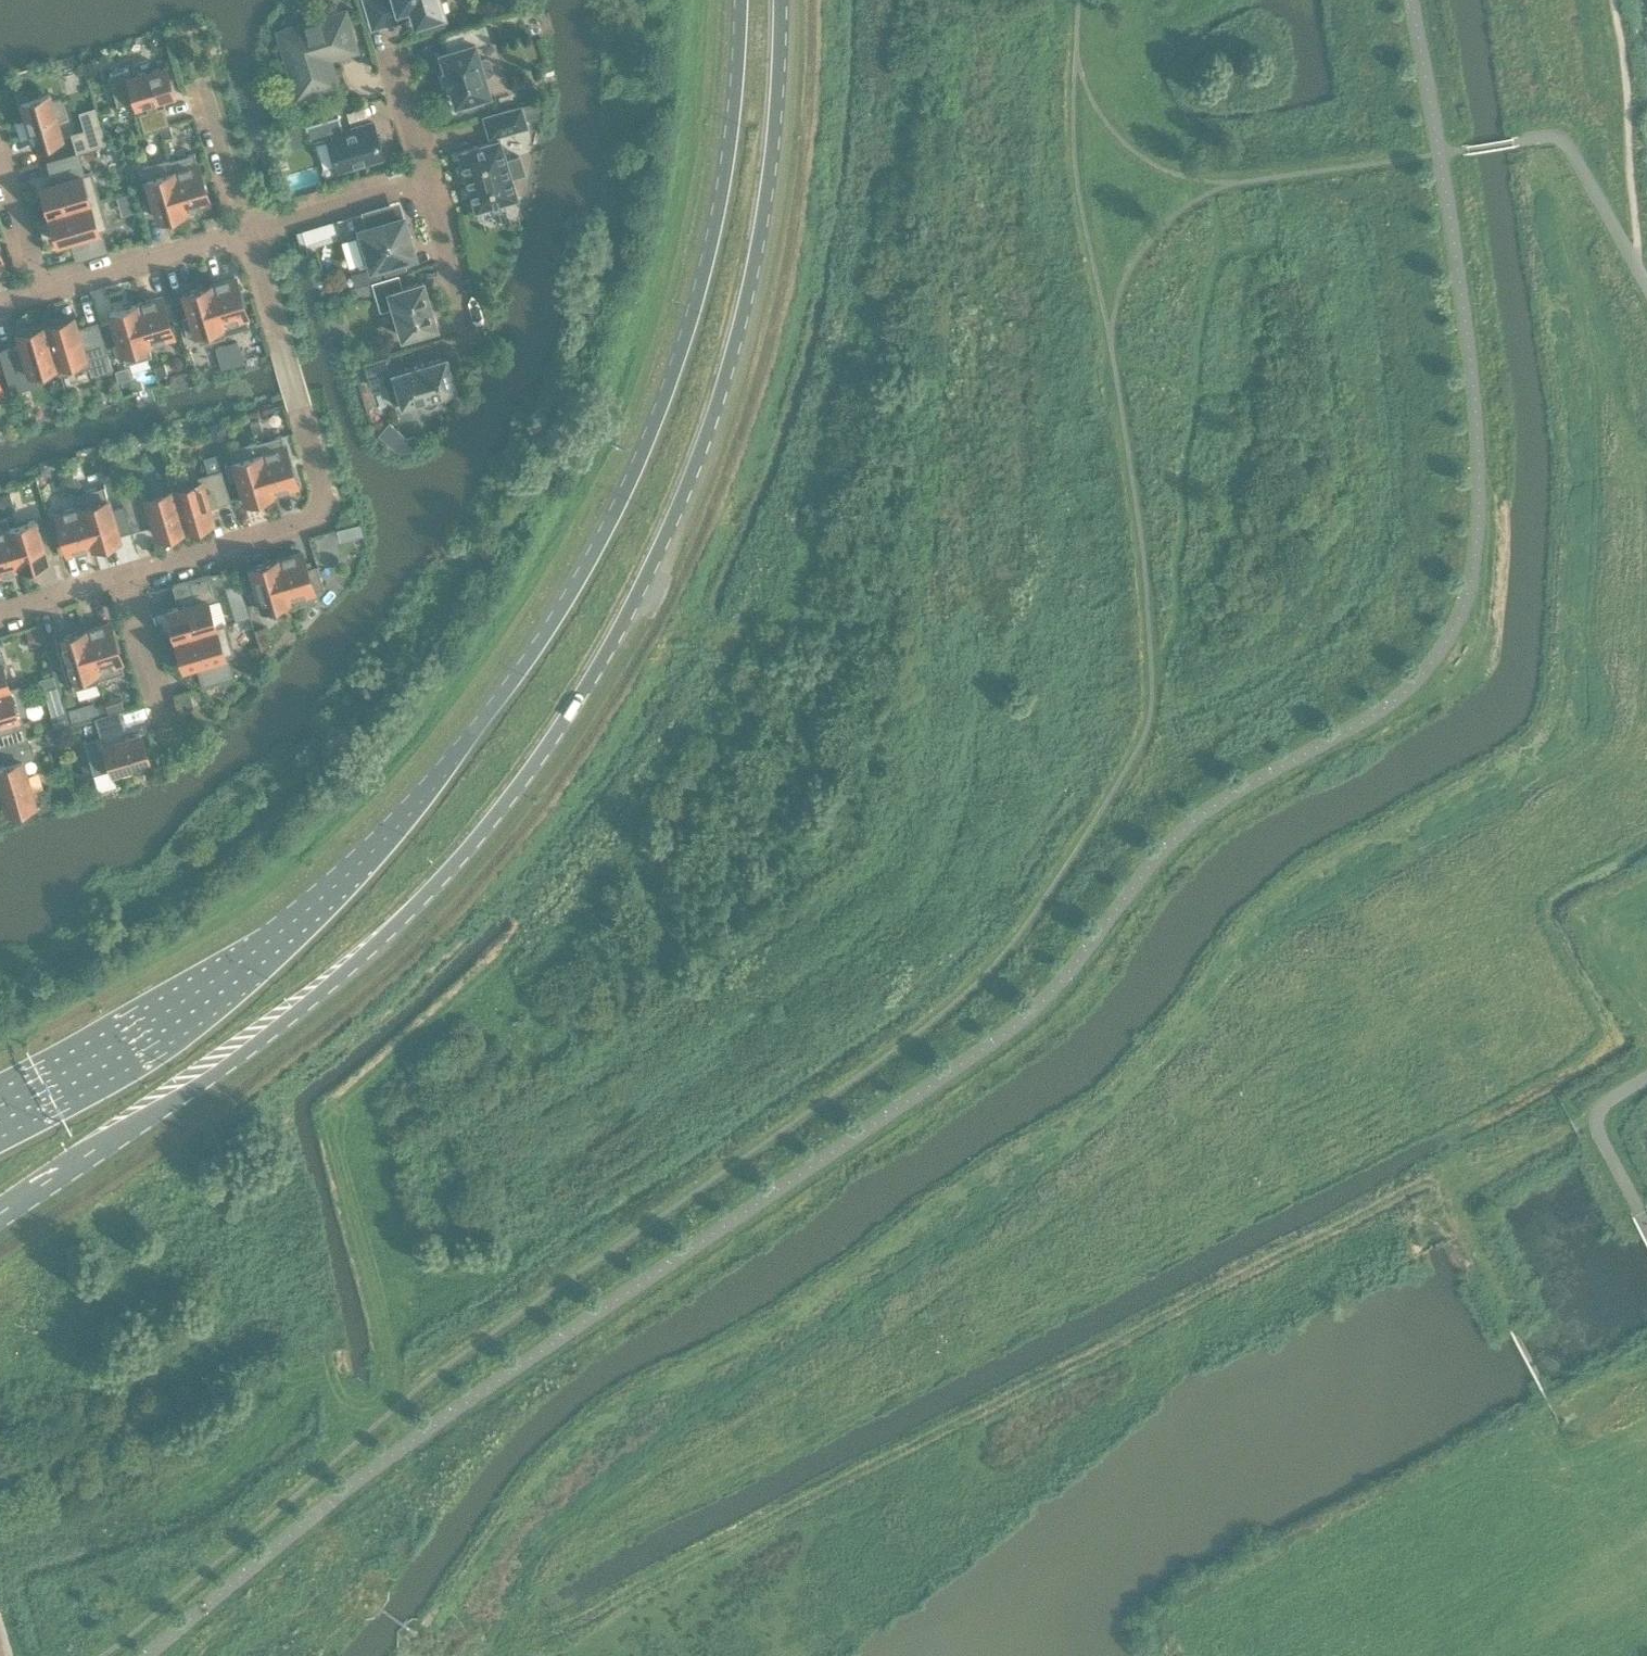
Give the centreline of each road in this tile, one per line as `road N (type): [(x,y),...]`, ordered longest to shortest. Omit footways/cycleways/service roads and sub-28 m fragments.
road 1 (primary): [(0,1213),(248,1055),(375,949),(464,857),(540,755),(656,558),(734,347),(772,139),(778,0)]
road 2 (primary): [(741,0),(731,135),(683,338),(614,514),(566,604),(453,758),(320,898),(181,1003),(0,1106)]
road 3 (residential): [(125,578),(330,515),(247,236)]
road 4 (residential): [(39,297),(239,238)]
road 5 (residential): [(247,236),(427,183)]
road 6 (residential): [(479,337),(427,183)]
road 7 (residential): [(168,727),(125,578)]
road 8 (residential): [(239,238),(196,99)]
road 9 (residential): [(39,297),(0,170)]
road 10 (residential): [(0,616),(125,578)]

